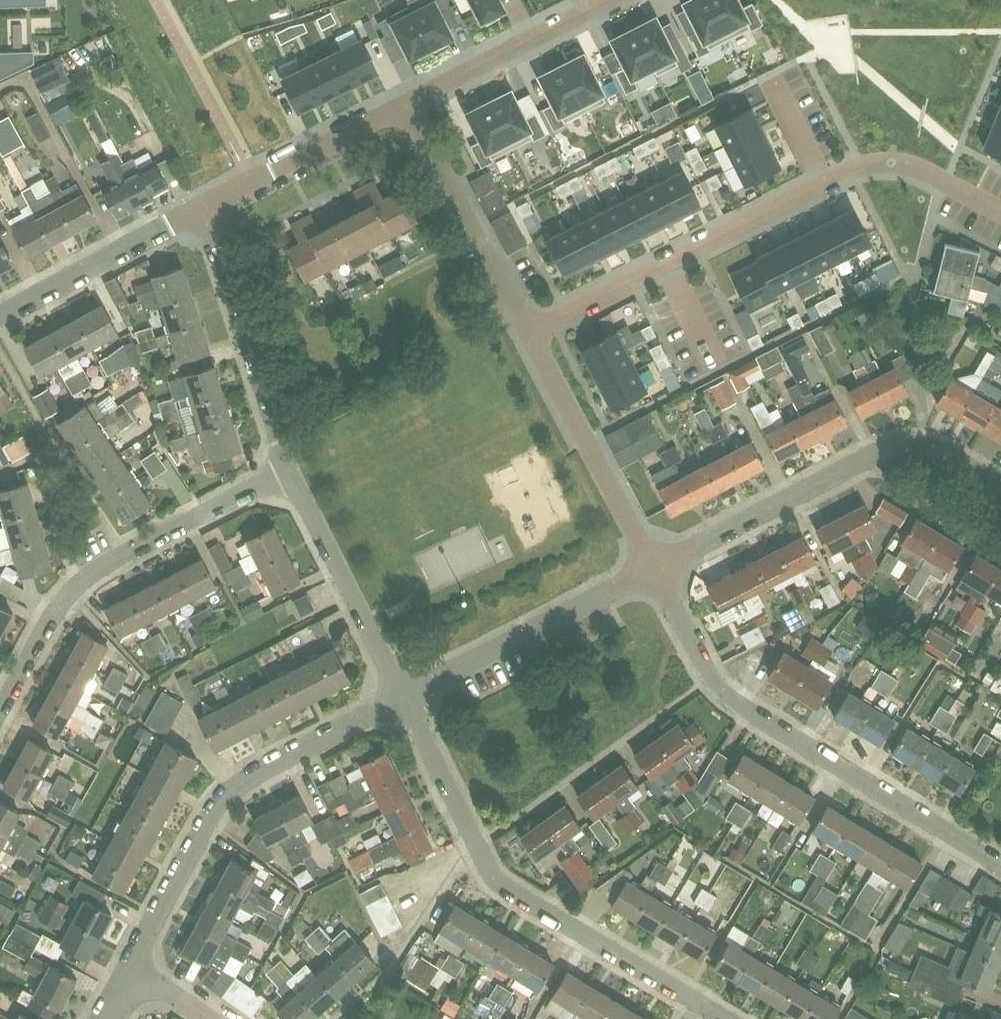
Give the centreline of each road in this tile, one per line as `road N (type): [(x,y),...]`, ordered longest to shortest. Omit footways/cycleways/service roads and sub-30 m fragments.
road 1 (residential): [(1000,211),(917,166),(853,168),(528,330)]
road 2 (residential): [(402,696),(503,887),(724,1018)]
road 3 (residential): [(1000,864),(728,696),(652,569)]
road 4 (residential): [(402,696),(243,780),(216,806),(130,967)]
road 5 (residential): [(0,713),(81,580),(291,471)]
road 6 (residential): [(652,569),(906,446),(950,449),(1000,482)]
road 7 (residential): [(402,696),(652,569)]
road 8 (residential): [(291,471),(208,207)]
road 9 (residential): [(652,569),(528,330)]
road 10 (residential): [(528,330),(402,103)]
road 11 (residential): [(402,696),(291,471)]
road 12 (residential): [(0,317),(208,207)]
road 13 (residential): [(402,103),(611,0)]
road 14 (residential): [(208,207),(402,103)]

